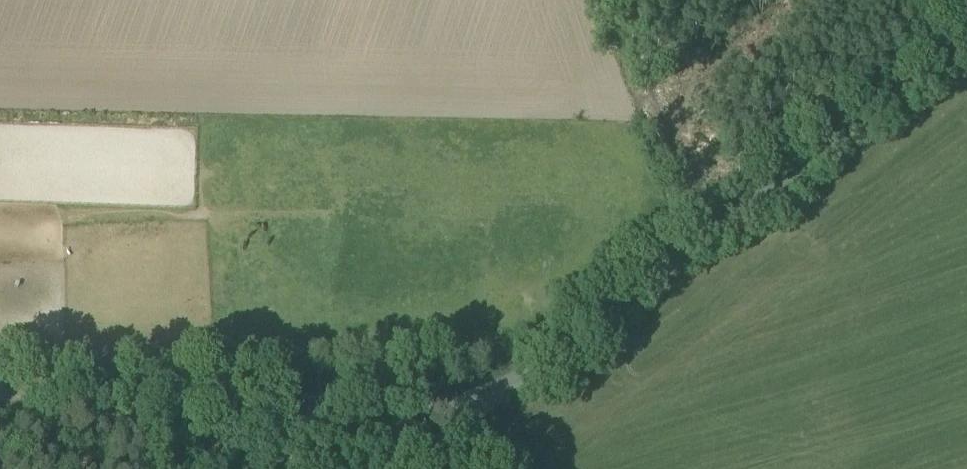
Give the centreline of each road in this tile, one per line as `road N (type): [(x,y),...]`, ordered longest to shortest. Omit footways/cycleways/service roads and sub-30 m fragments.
road 1 (unclassified): [(966,36),(521,378),(482,395),(455,403),(0,392)]

